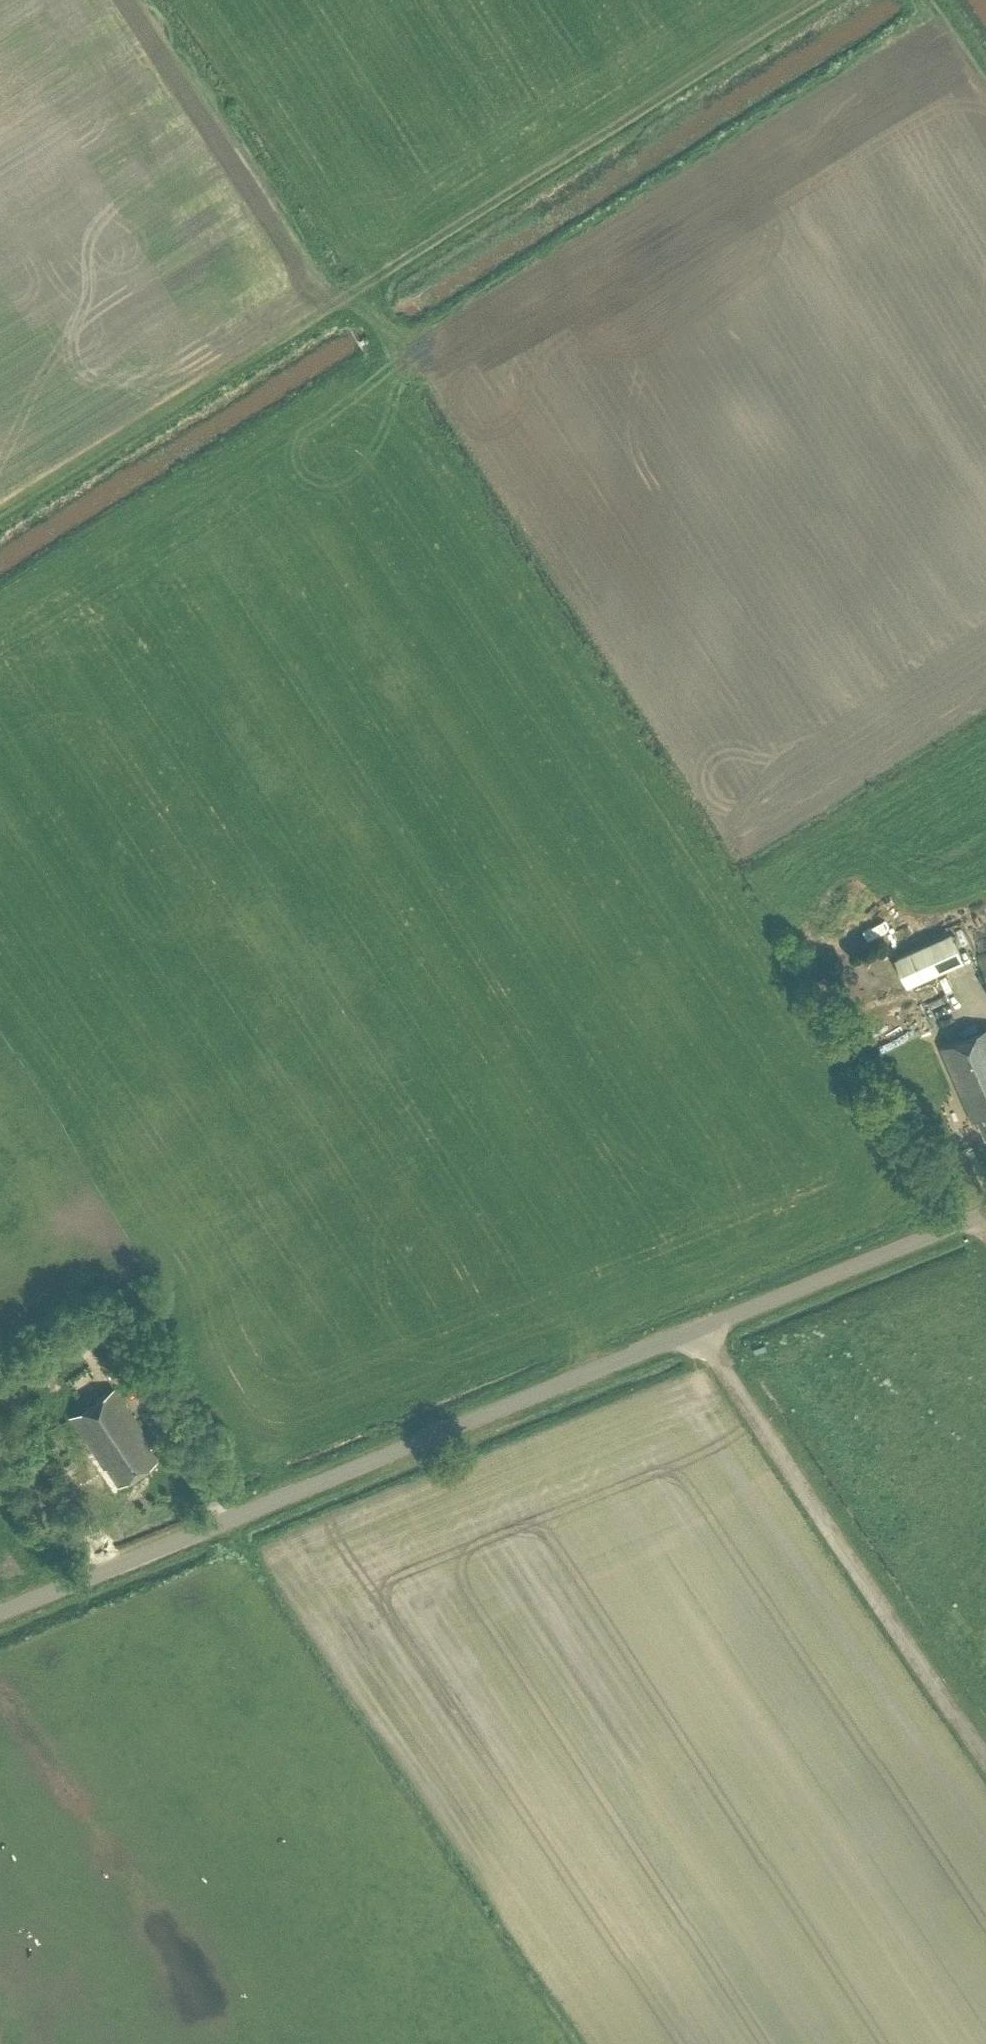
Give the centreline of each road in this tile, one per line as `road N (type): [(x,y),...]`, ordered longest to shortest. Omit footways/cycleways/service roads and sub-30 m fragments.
road 1 (unclassified): [(979,1215),(0,1610)]

